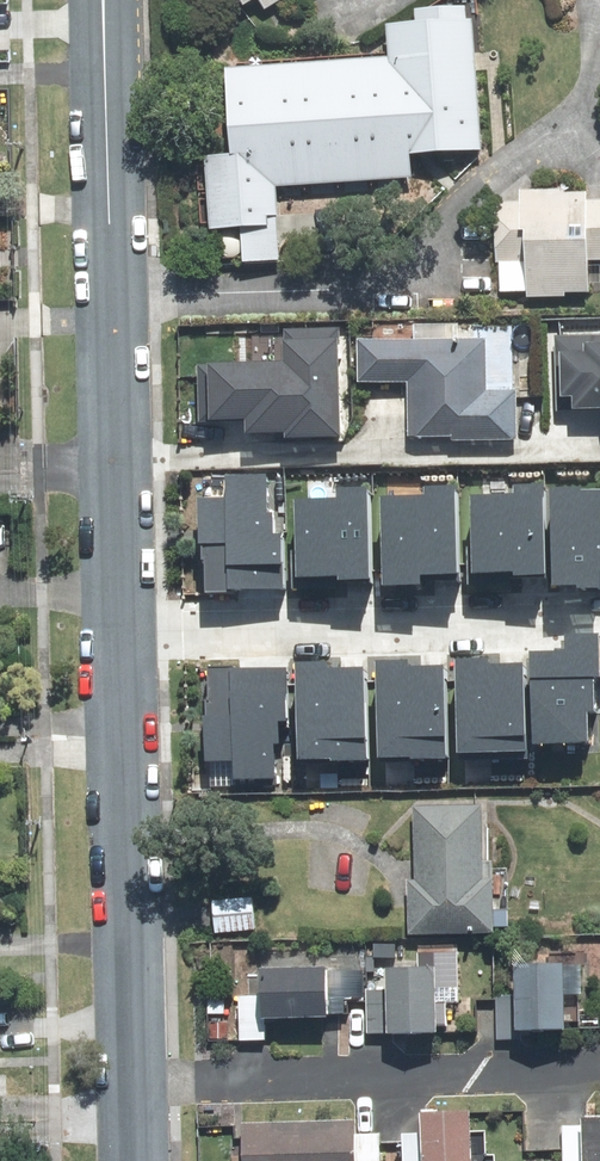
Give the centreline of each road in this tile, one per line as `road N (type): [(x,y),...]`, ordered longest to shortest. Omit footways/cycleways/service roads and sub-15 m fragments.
road 1 (residential): [(121,627),(134,1160)]
road 2 (residential): [(113,312),(378,297),(475,197),(552,149)]
road 3 (residential): [(121,627),(599,612)]
road 4 (residential): [(113,312),(121,627)]
road 5 (residential): [(109,0),(113,312)]

